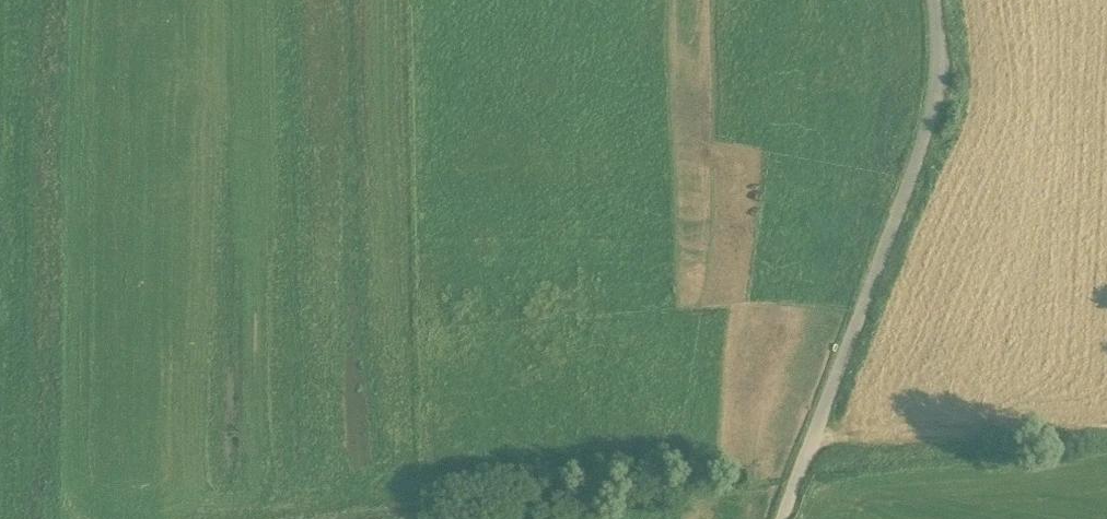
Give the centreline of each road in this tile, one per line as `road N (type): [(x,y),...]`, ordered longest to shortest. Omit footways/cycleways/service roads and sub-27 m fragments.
road 1 (track): [(810,450),(1106,423)]

